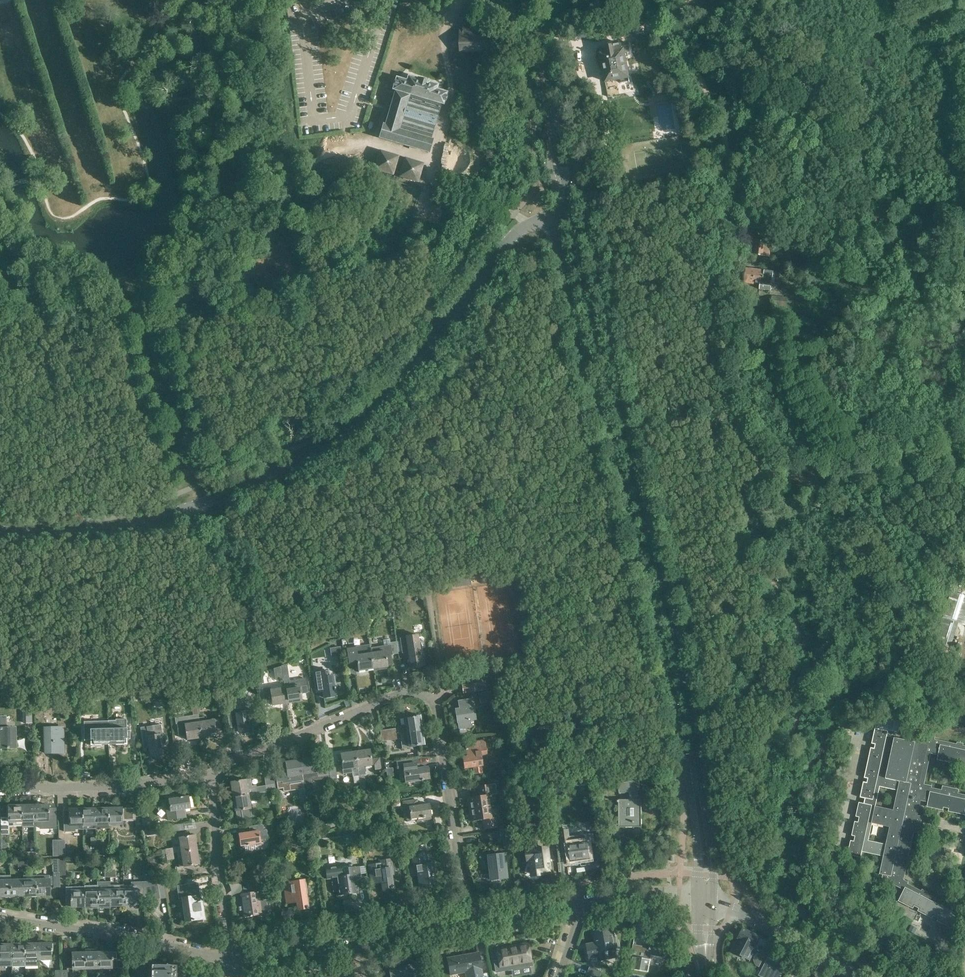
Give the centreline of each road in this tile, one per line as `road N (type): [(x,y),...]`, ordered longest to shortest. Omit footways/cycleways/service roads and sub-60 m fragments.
road 1 (track): [(964,690),(896,628),(851,531),(765,436),(742,391),(729,289),(730,168),(718,113),(685,59),(681,21),(688,0)]
road 2 (tertiary): [(707,896),(712,859),(692,723),(573,211)]
road 3 (tertiary): [(557,214),(585,357),(671,674),(707,896)]
road 4 (tertiary): [(0,529),(112,529),(212,498),(308,453),(387,386),(516,232),(557,214)]
road 5 (residential): [(237,958),(0,918)]
road 6 (residential): [(210,777),(405,691),(431,698)]
road 7 (residential): [(473,917),(431,698)]
road 8 (residential): [(0,789),(210,777)]
road 9 (residential): [(237,958),(210,777)]
road 10 (residential): [(868,976),(707,896)]
road 11 (tertiary): [(551,145),(523,0)]
road 12 (residential): [(707,896),(634,892),(577,901)]
road 13 (unclassified): [(431,698),(443,670),(433,595),(446,581)]
road 14 (residential): [(350,940),(473,917)]

